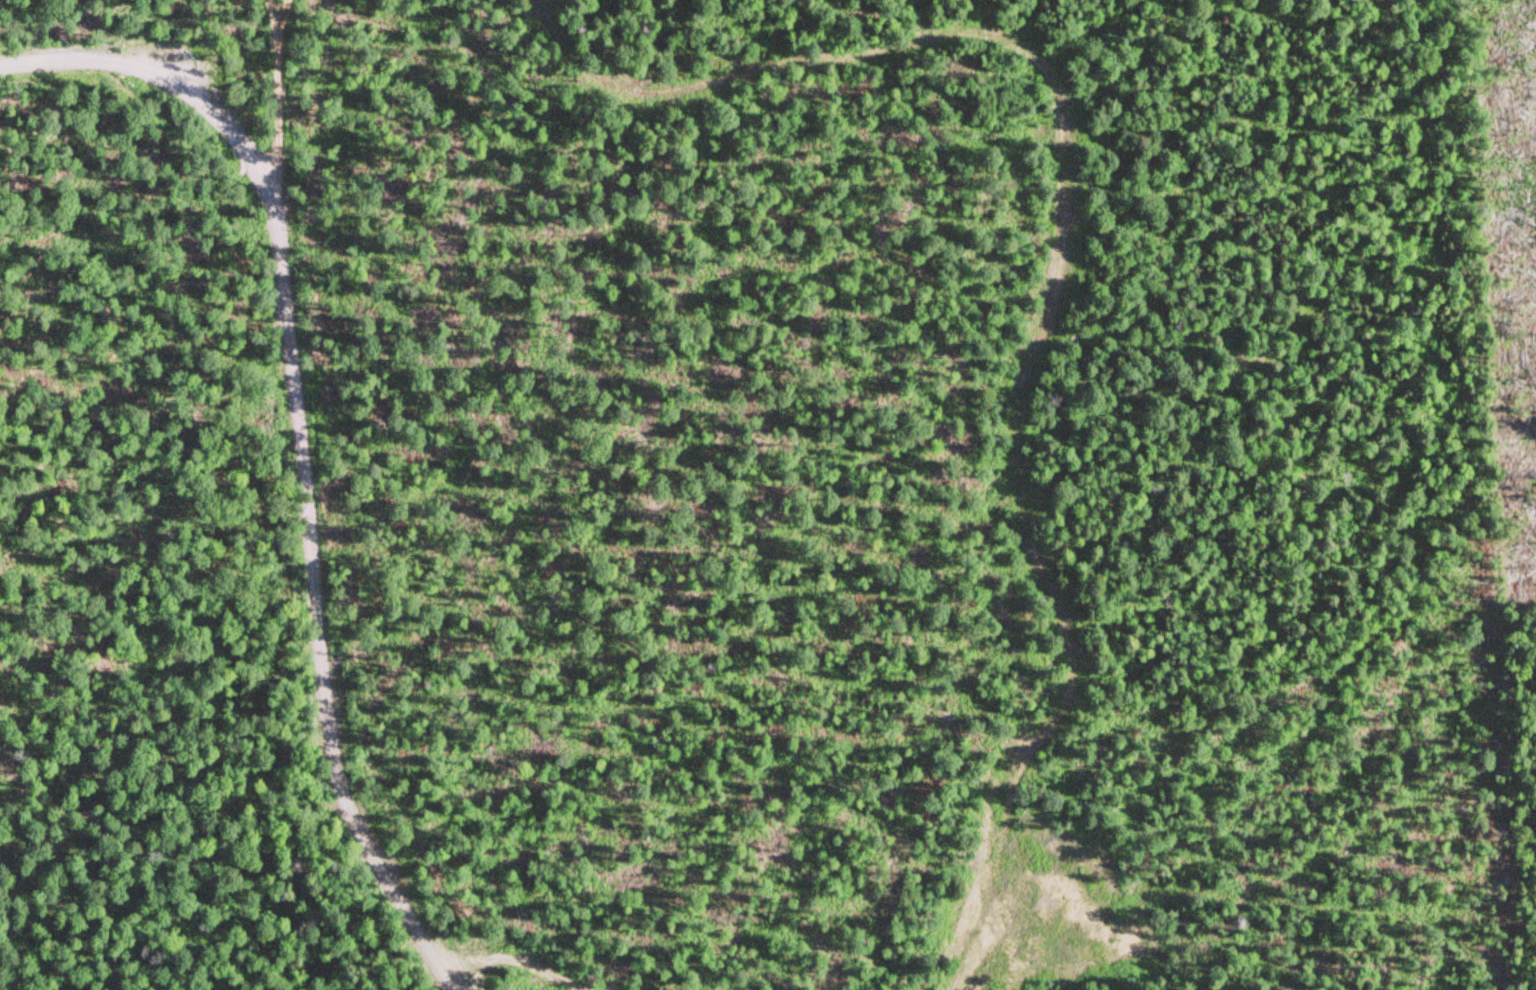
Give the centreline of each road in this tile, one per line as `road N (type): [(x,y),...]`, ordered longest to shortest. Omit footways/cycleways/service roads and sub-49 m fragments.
road 1 (track): [(952,989),(991,890),(1008,802),(1053,728),(1074,670),(1059,588),(1021,512),(1029,374),(1057,264),(1065,109),(1014,31),(933,38),(874,58),(636,99),(580,81),(528,0)]
road 2 (track): [(284,203),(190,93),(156,66),(68,55),(0,68)]
road 3 (track): [(438,964),(525,964),(590,989)]

